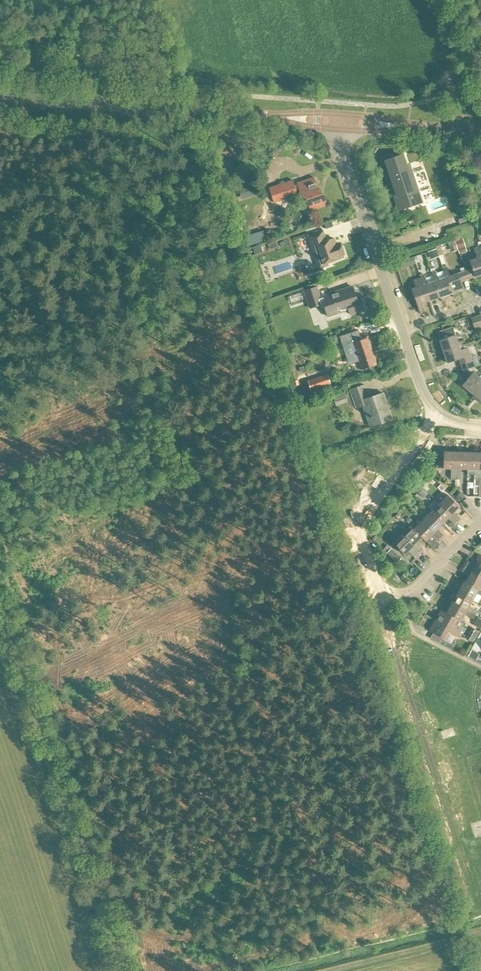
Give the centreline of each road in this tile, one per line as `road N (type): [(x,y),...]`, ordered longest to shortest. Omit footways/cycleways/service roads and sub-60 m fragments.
road 1 (track): [(129,970),(0,586)]
road 2 (residential): [(480,525),(419,586),(406,592),(381,585),(362,536),(364,519),(438,413)]
road 3 (tertiary): [(266,117),(0,96)]
road 4 (unclassified): [(402,331),(341,130)]

